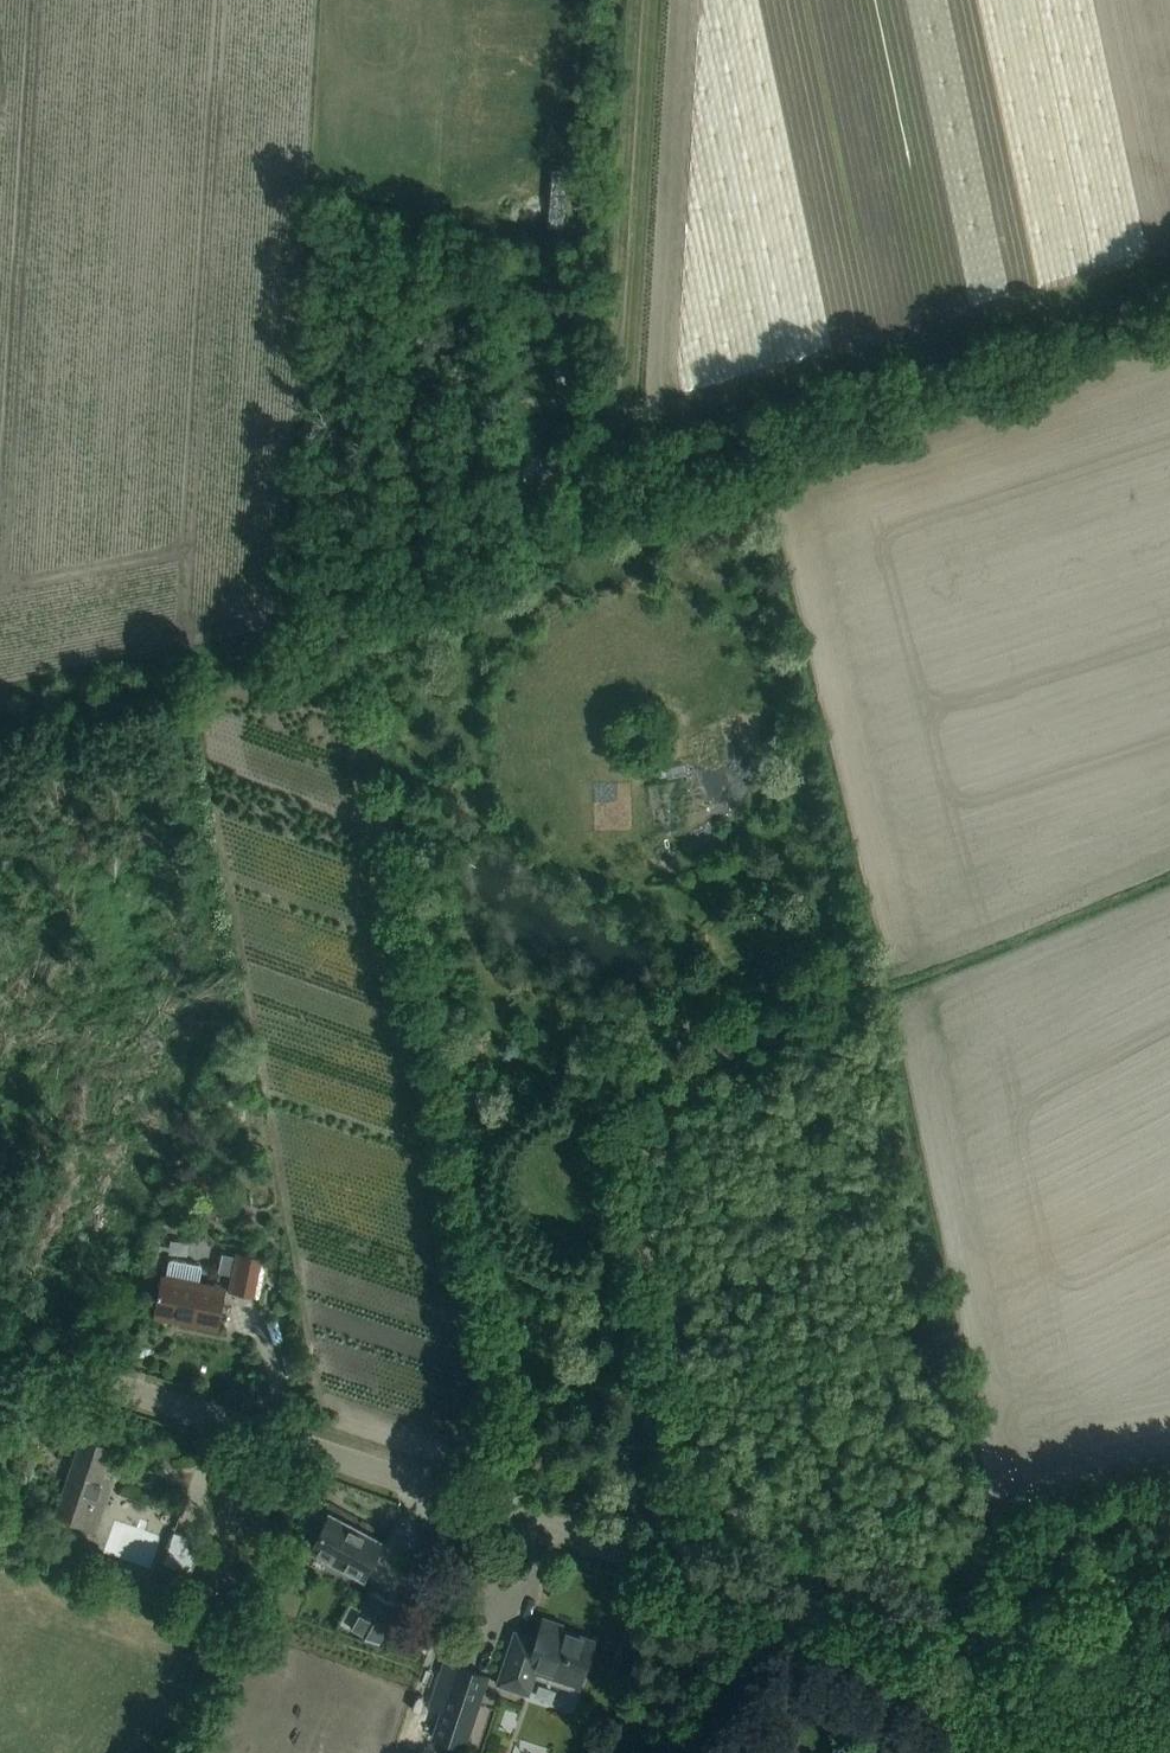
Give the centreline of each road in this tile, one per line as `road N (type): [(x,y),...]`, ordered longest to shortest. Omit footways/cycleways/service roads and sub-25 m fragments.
road 1 (unclassified): [(1169,1638),(745,1590),(0,1348)]

